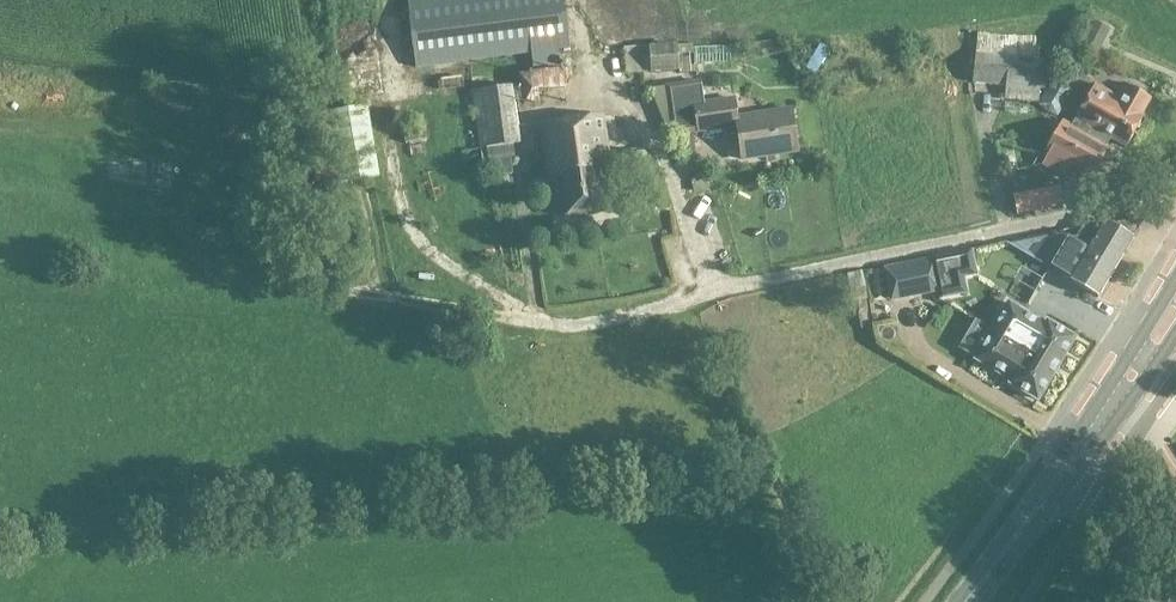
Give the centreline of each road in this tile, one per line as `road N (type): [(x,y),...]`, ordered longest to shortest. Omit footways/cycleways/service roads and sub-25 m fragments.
road 1 (track): [(389,109),(403,203),(427,252),(534,313),(235,268)]
road 2 (primary): [(1067,467),(1175,305)]
road 3 (primary): [(967,601),(1067,467)]
road 4 (unclassified): [(1155,601),(1067,467)]

